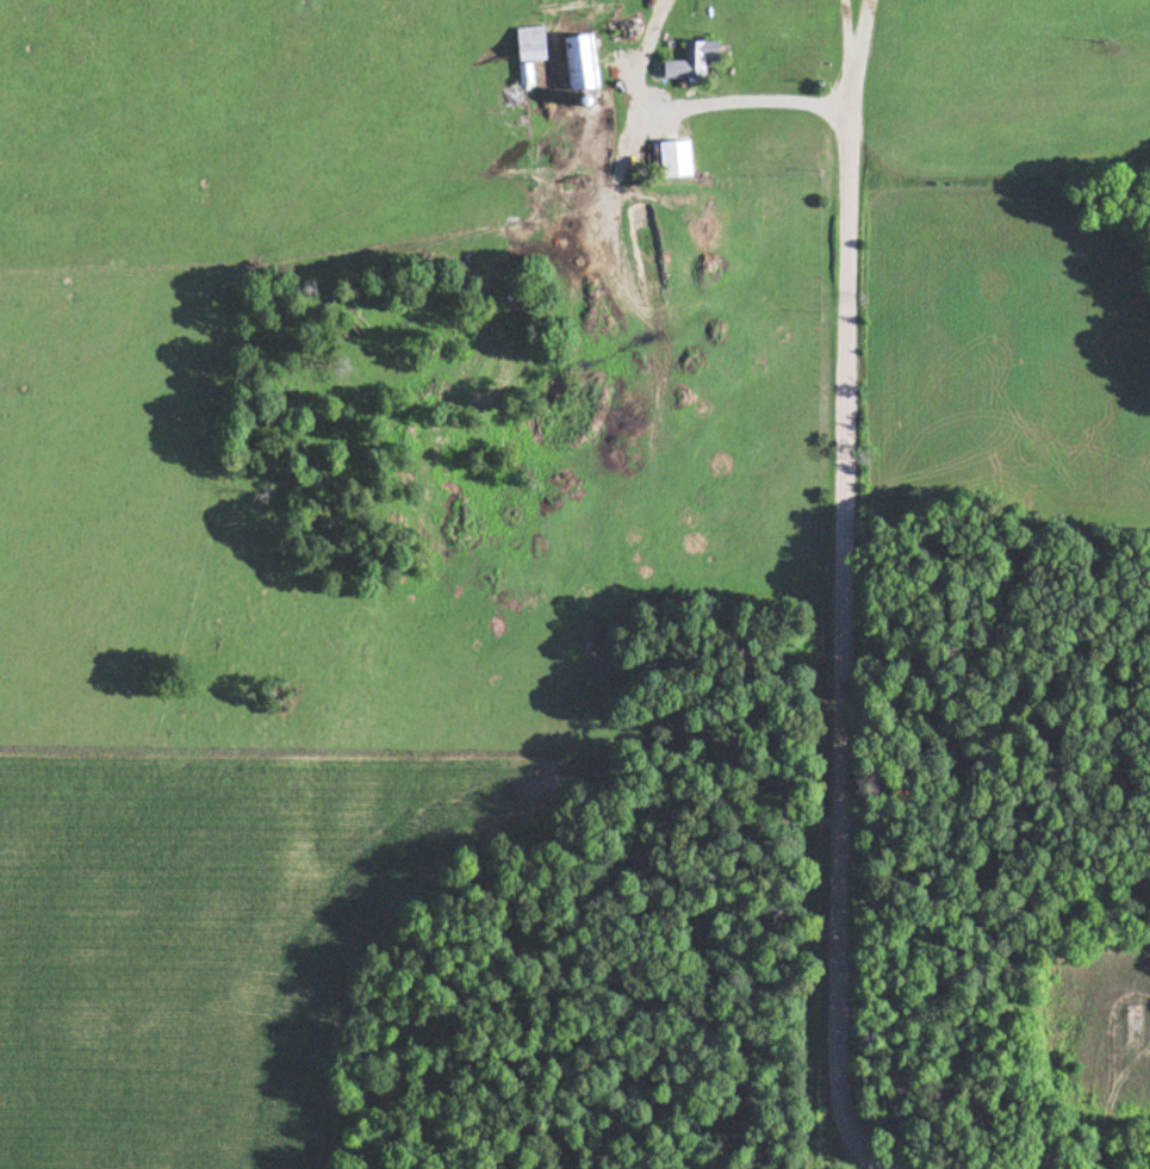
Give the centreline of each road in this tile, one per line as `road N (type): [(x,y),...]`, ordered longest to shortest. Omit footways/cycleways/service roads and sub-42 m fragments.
road 1 (residential): [(887,1168),(856,1149),(844,1123),(839,1064),(846,102)]

